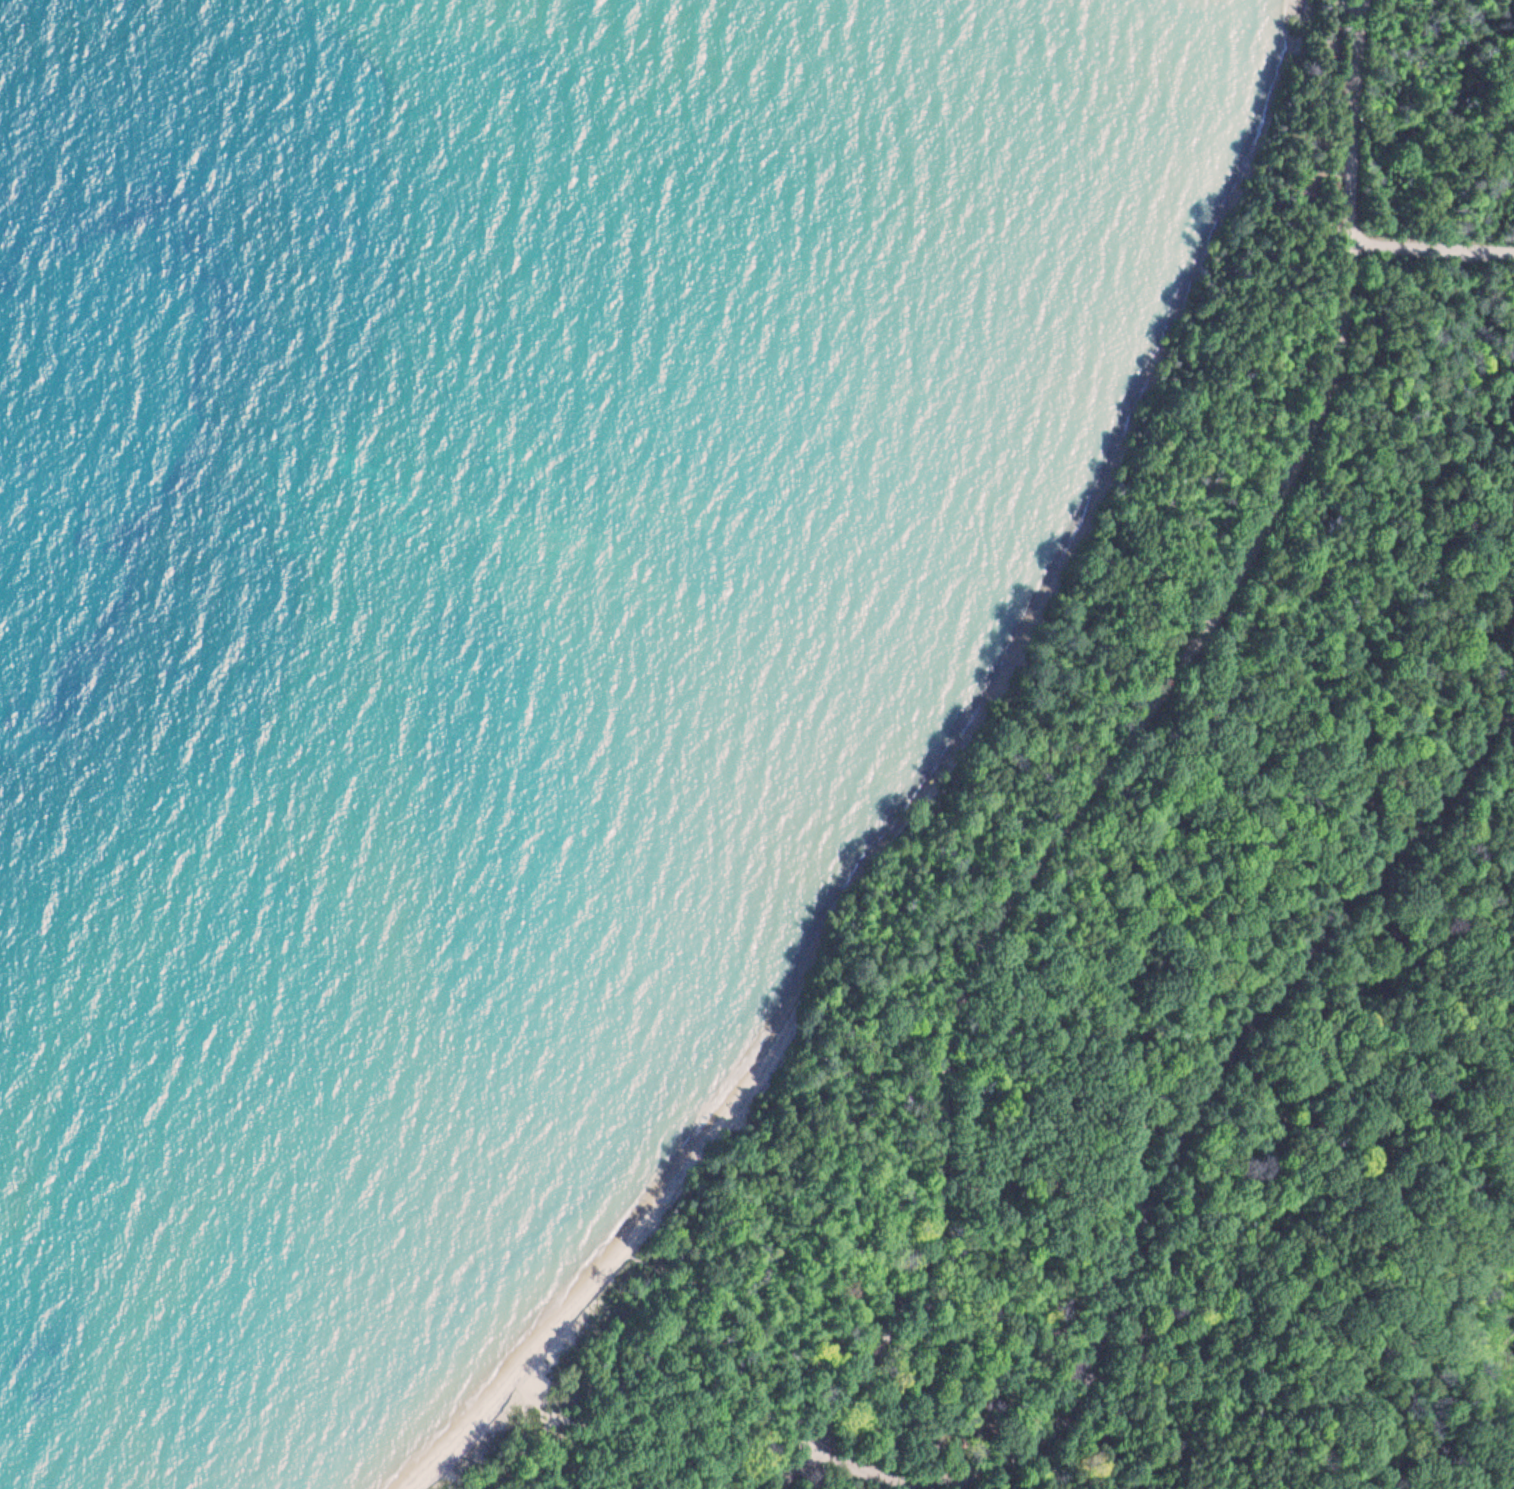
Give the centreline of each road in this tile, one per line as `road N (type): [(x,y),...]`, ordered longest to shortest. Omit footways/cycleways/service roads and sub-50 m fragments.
road 1 (residential): [(779,1488),(883,1337),(920,1266),(941,1150),(949,1015),(966,967),(1045,844),(1190,652),(1267,524),(1325,394),(1347,246),(1360,0)]

